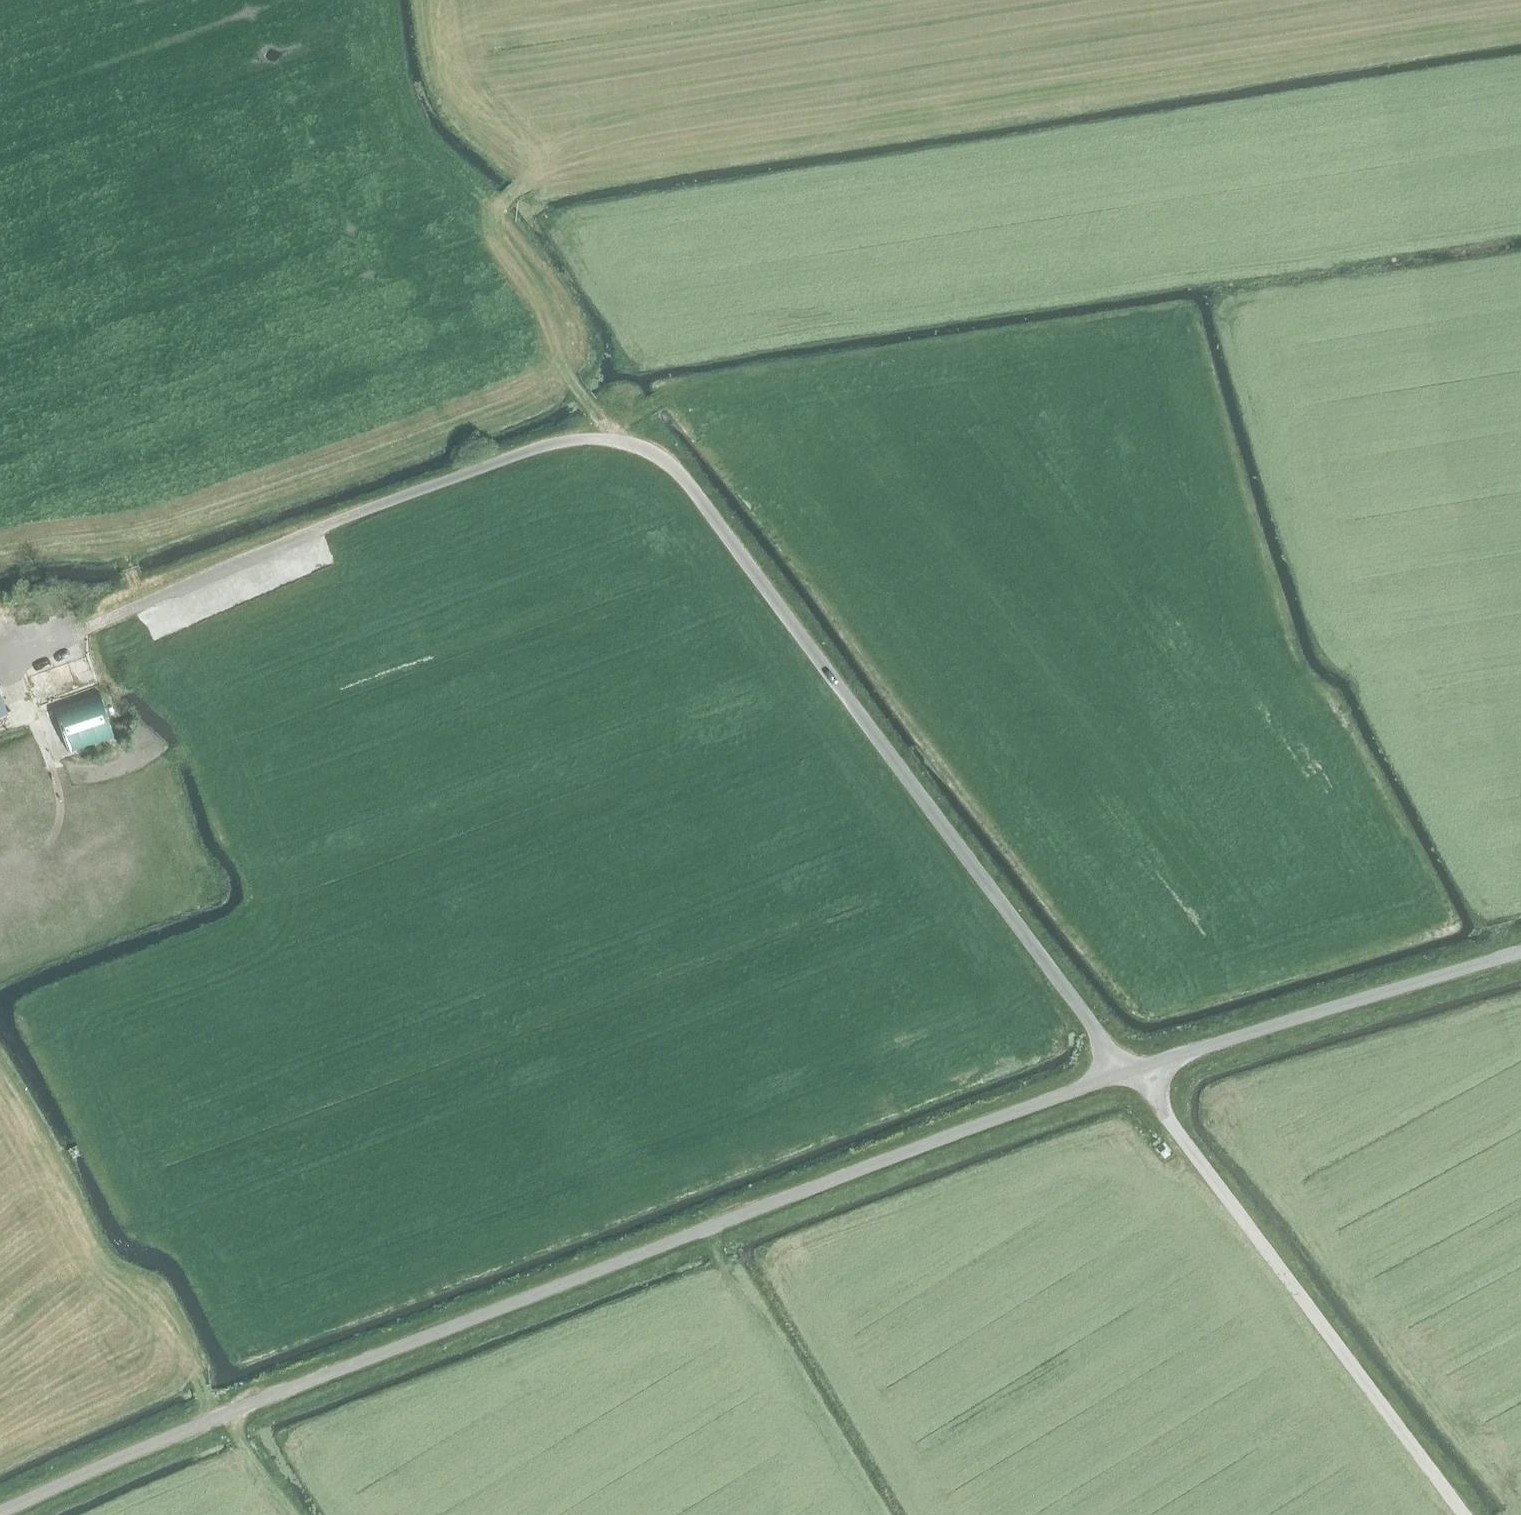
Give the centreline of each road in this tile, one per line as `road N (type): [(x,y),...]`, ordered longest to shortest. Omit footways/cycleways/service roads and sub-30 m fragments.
road 1 (unclassified): [(15,1514),(363,1370),(1047,1107),(1520,959)]

